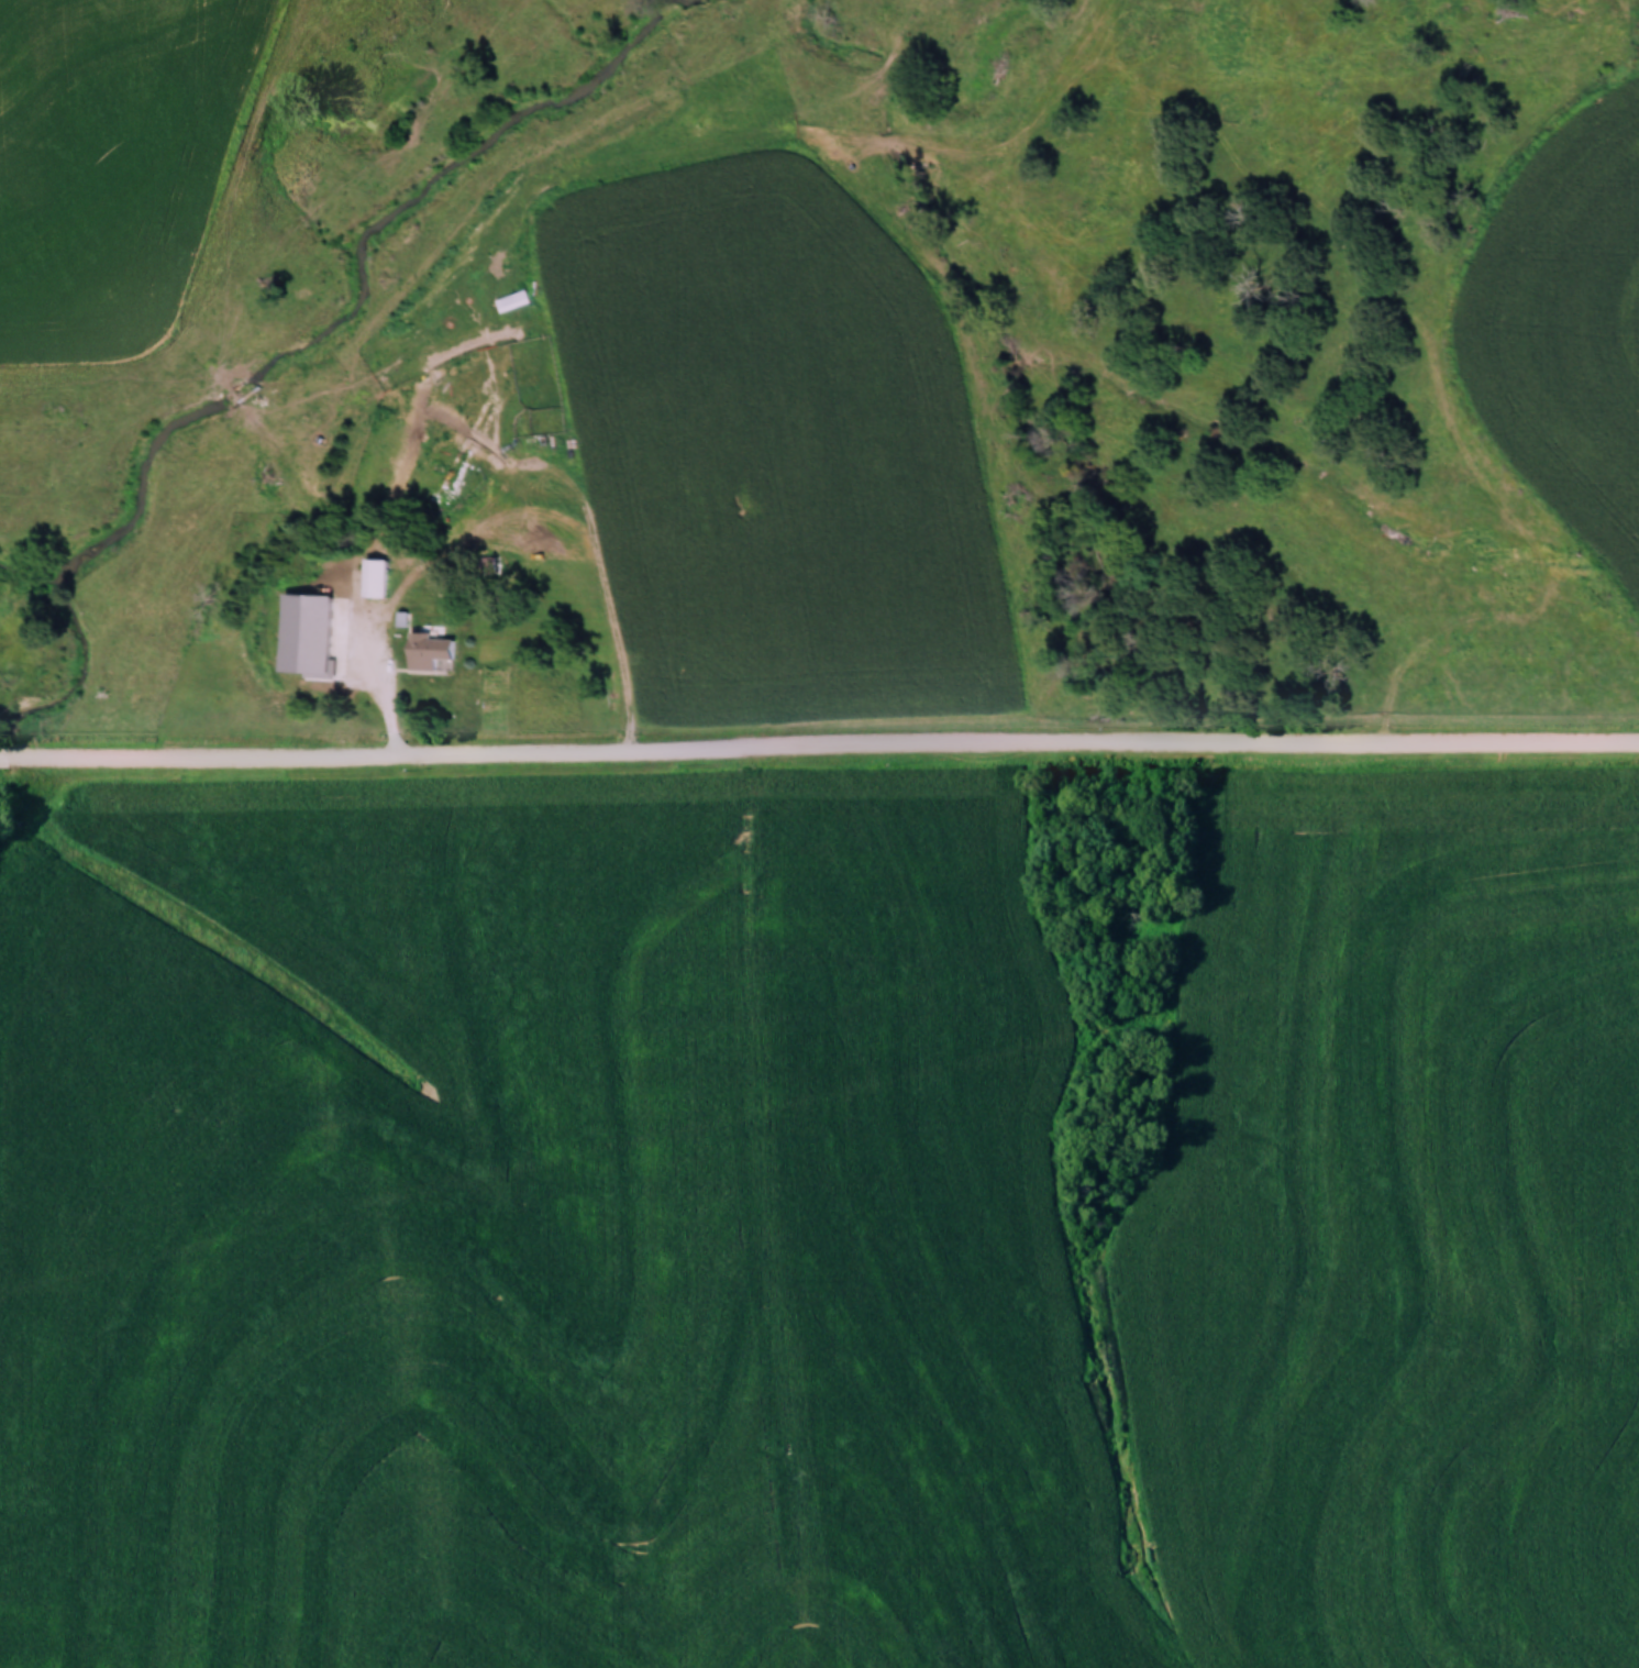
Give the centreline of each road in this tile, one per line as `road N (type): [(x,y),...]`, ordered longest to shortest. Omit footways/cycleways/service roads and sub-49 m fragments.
road 1 (residential): [(0,759),(1638,744)]
road 2 (residential): [(743,751),(709,542)]

